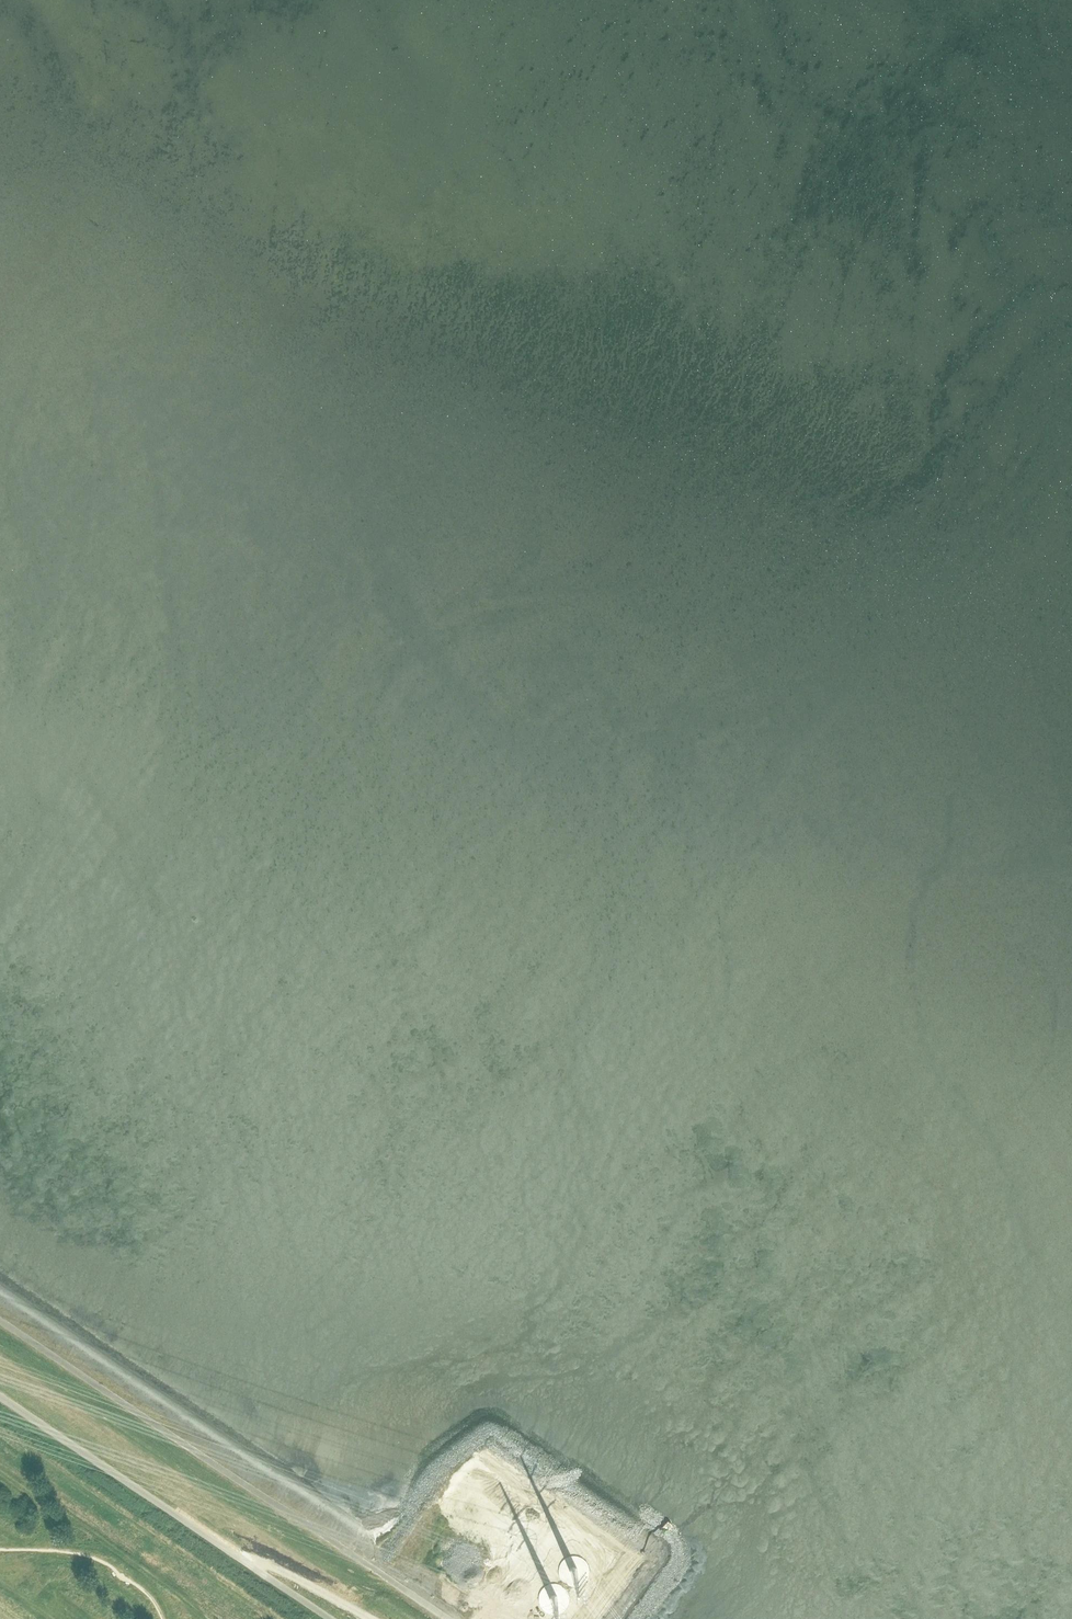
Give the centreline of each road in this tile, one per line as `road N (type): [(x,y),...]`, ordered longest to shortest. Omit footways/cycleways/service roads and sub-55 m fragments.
road 1 (unclassified): [(331,1618),(0,1397)]

